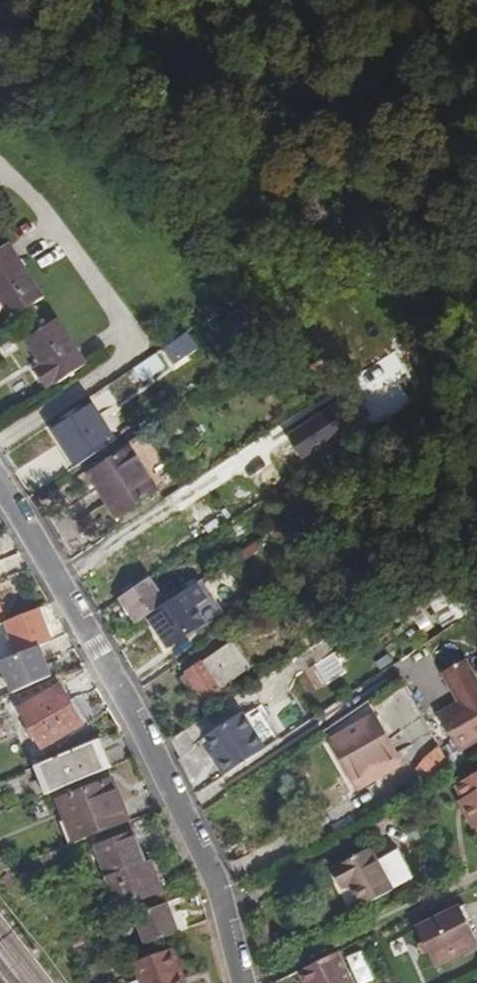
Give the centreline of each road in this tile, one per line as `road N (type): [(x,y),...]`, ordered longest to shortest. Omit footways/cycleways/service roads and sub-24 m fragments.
road 1 (residential): [(0,489),(98,646),(198,836),(245,982)]

